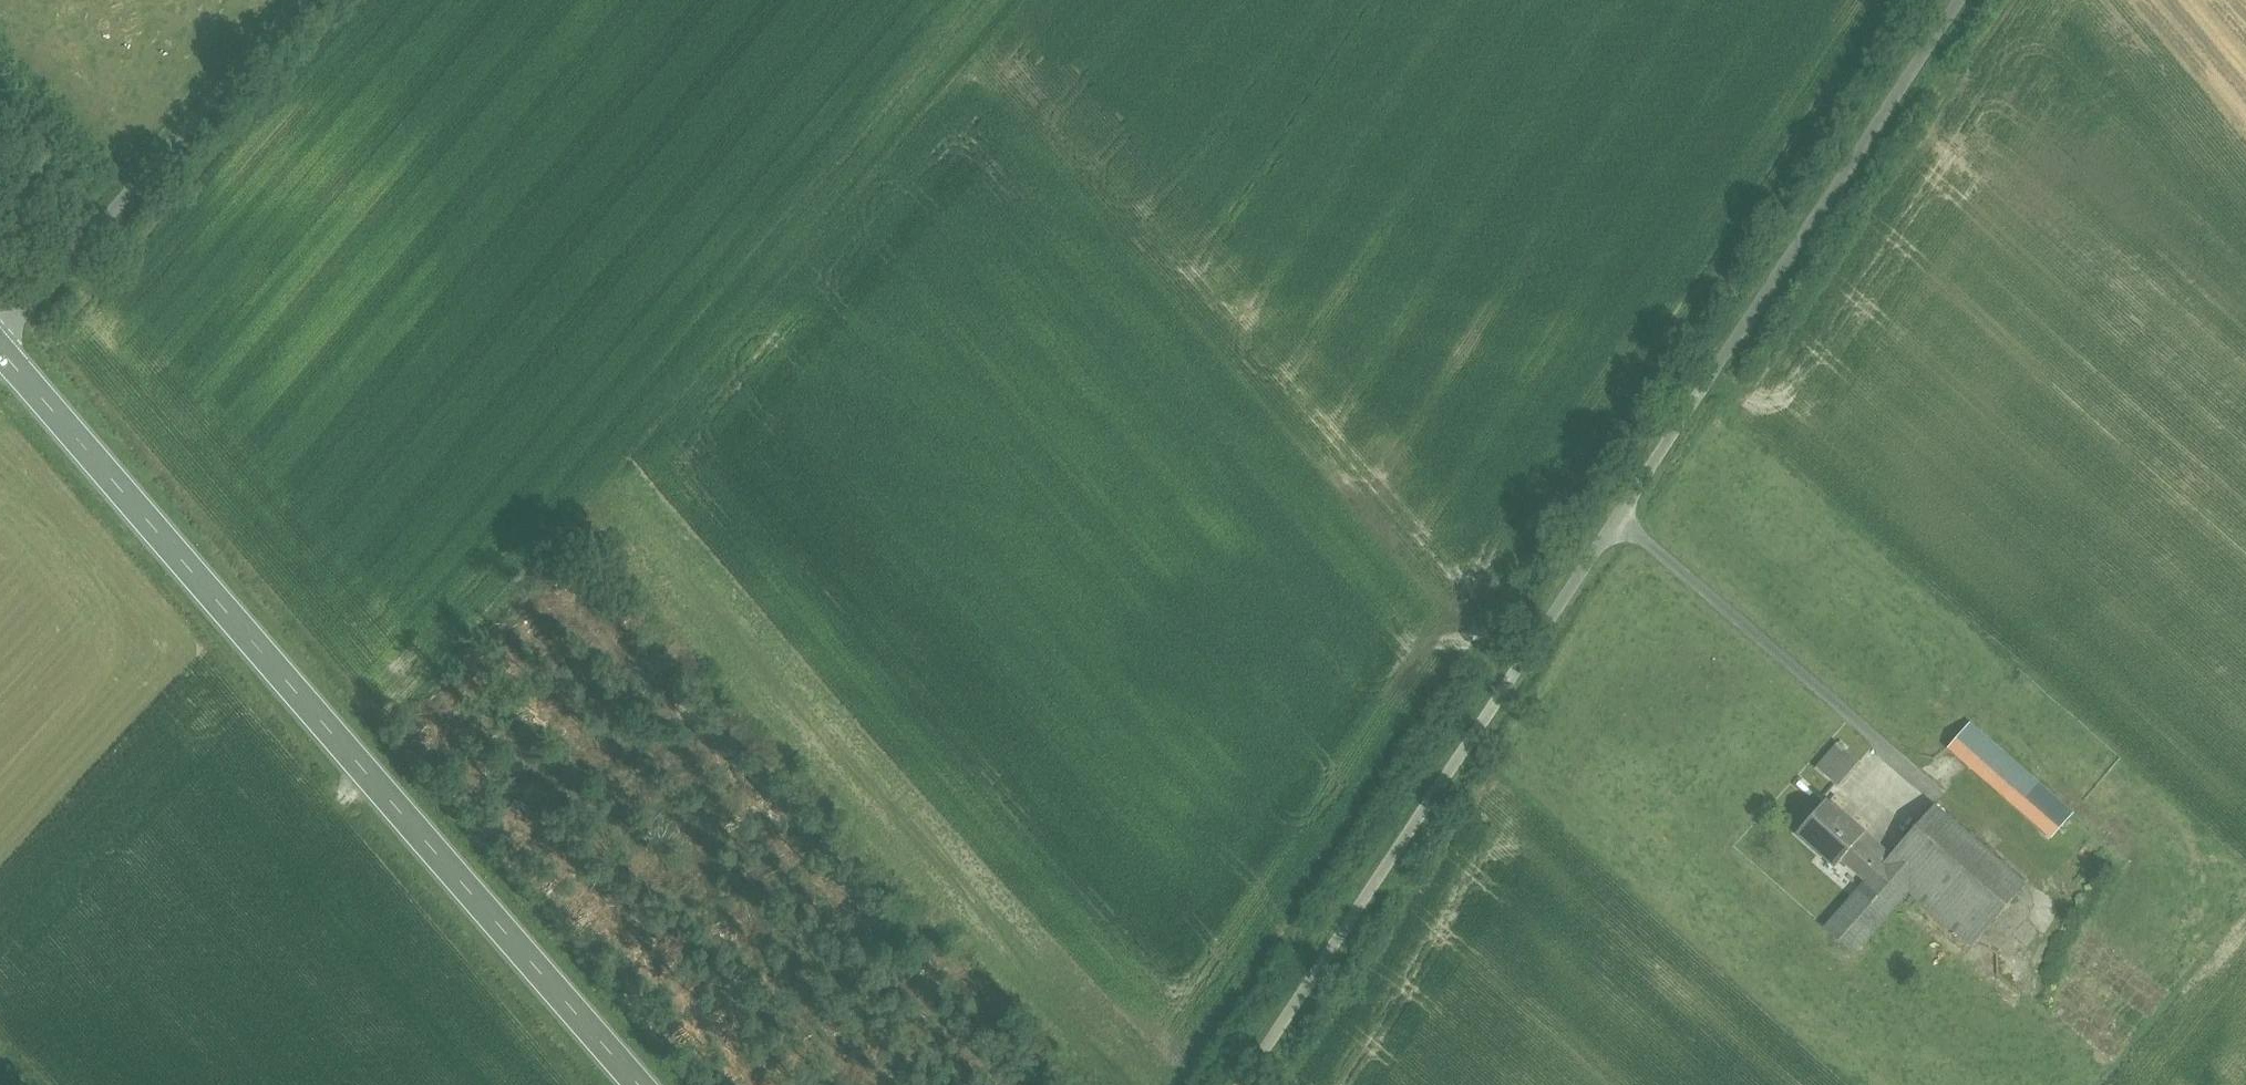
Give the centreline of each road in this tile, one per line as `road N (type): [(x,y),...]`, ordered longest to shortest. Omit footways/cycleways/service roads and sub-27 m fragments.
road 1 (unclassified): [(1242,1084),(1964,0)]
road 2 (secondary): [(641,1084),(0,350)]
road 3 (unclassified): [(300,0),(0,337)]

